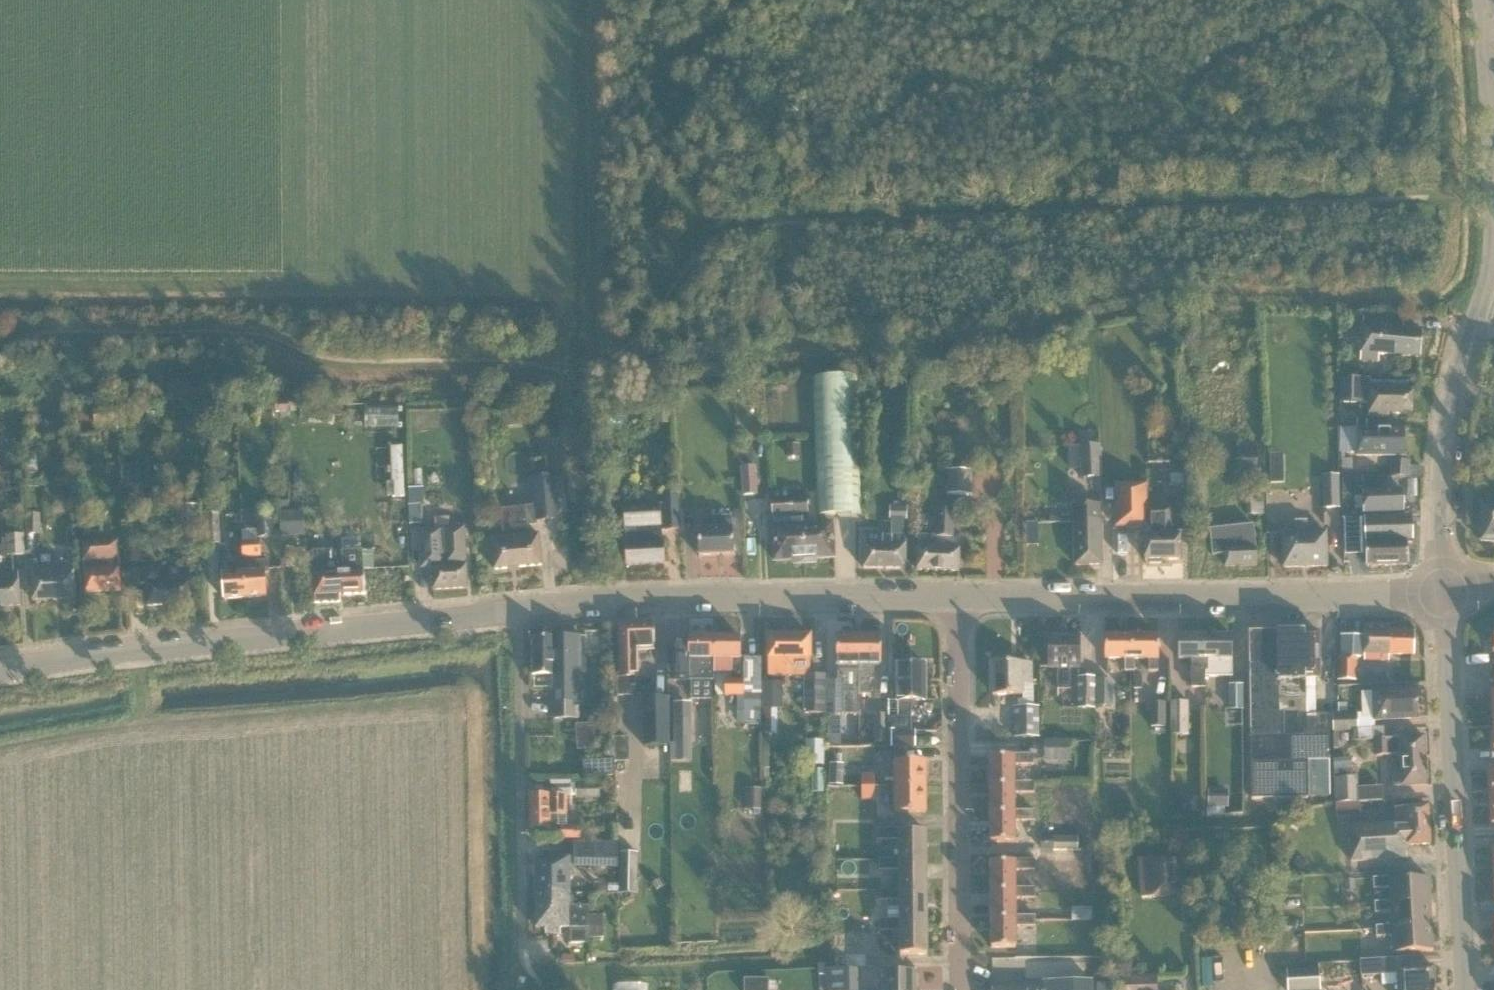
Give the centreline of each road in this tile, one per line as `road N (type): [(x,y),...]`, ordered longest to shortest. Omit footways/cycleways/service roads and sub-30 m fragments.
road 1 (tertiary): [(0,671),(521,611)]
road 2 (tertiary): [(958,600),(1445,592)]
road 3 (tertiary): [(521,611),(630,601),(958,600)]
road 4 (tertiary): [(1466,989),(1445,592)]
road 5 (residential): [(961,989),(958,600)]
road 6 (residential): [(524,959),(521,611)]
road 7 (unclassified): [(1445,592),(1439,485),(1447,410),(1493,260)]
road 8 (unclassified): [(1493,189),(1481,0)]

